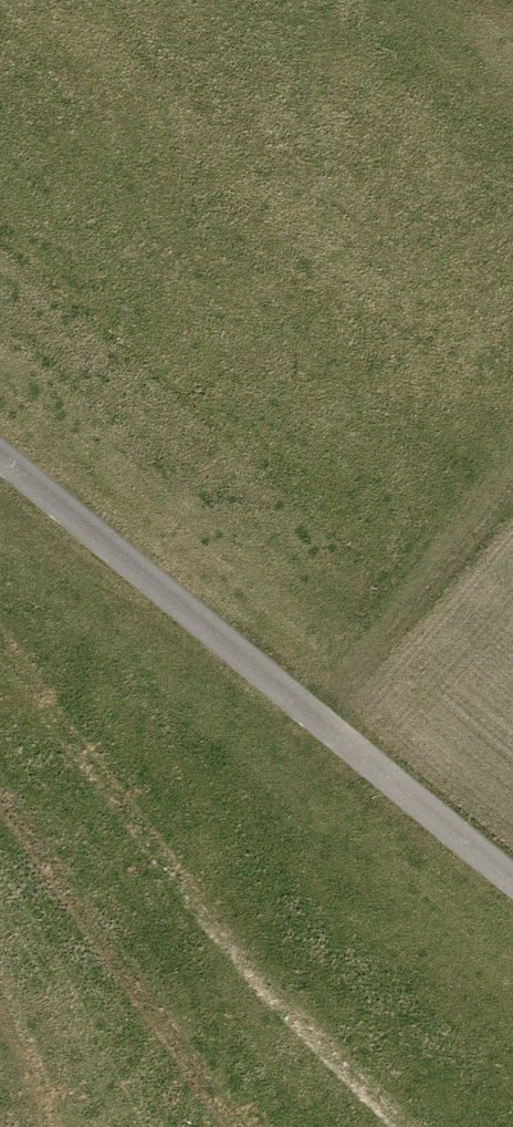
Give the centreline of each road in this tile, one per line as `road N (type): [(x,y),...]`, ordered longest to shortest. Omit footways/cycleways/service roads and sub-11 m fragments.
road 1 (unclassified): [(0,455),(512,882)]
road 2 (track): [(326,727),(512,495)]

